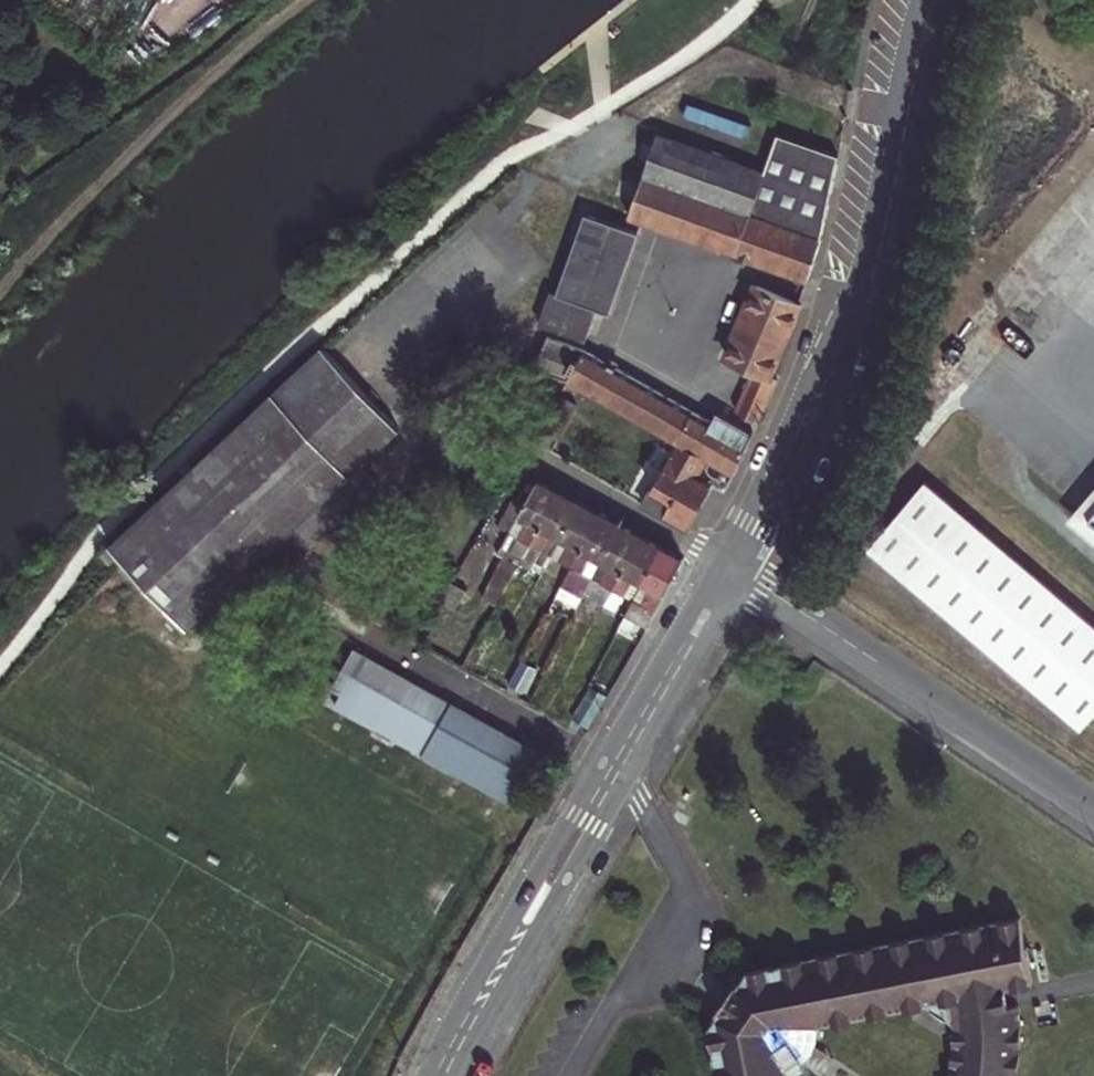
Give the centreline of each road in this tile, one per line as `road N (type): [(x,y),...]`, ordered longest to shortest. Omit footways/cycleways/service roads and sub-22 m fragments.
road 1 (tertiary): [(922,0),(852,304),(733,566)]
road 2 (tertiary): [(733,566),(440,1075)]
road 3 (tertiary): [(733,566),(1093,810)]
road 4 (residential): [(526,452),(733,566)]

